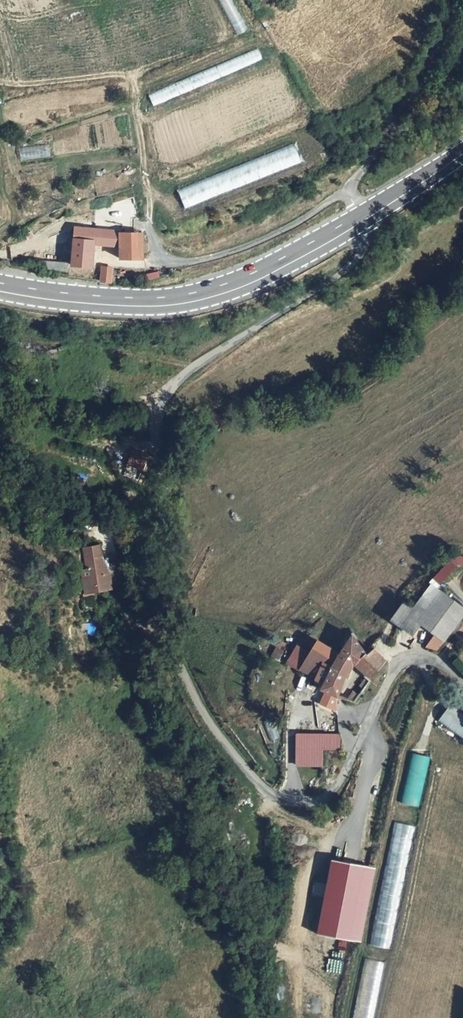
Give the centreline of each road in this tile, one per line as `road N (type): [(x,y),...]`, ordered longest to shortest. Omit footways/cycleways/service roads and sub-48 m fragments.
road 1 (unclassified): [(462,682),(430,661),(396,670),(339,787),(327,799),(290,803),(256,781),(205,716),(152,597),(166,471),(158,412),(190,372),(342,274),(359,258),(357,221)]
road 2 (secondary): [(357,221),(256,276),(194,297),(123,302),(0,287)]
road 3 (track): [(0,82),(115,73),(131,83),(149,229)]
road 4 (secondary): [(462,152),(357,221)]

